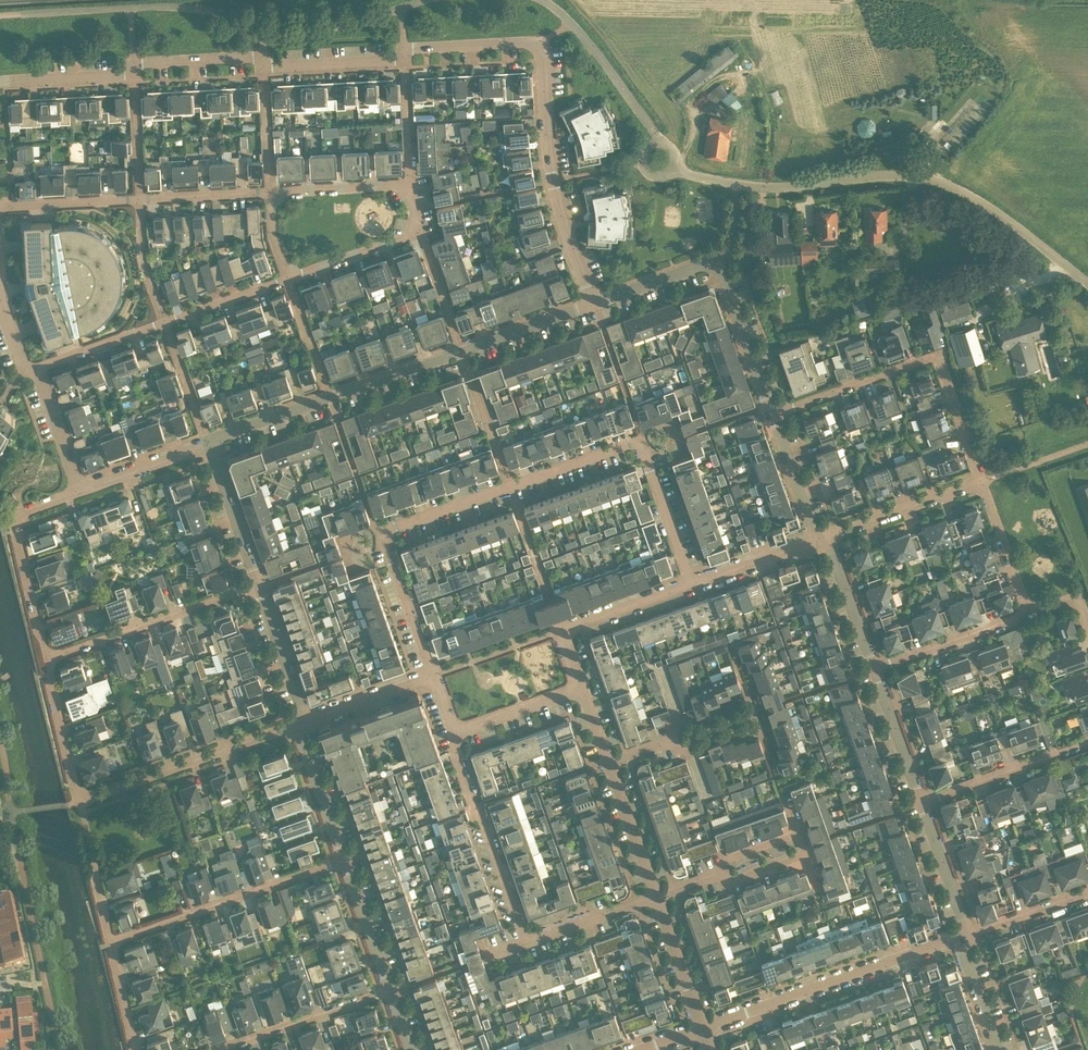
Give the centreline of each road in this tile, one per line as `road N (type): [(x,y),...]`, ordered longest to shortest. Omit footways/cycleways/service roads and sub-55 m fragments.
road 1 (tertiary): [(0,83),(121,76),(146,62),(392,61),(416,47),(533,42),(542,51),(551,181),(592,304)]
road 2 (residential): [(432,675),(384,530),(637,442),(691,584)]
road 3 (residential): [(411,184),(421,231),(39,368)]
road 4 (unclassified): [(1087,283),(994,210),(931,180),(894,175),(762,187),(690,174)]
road 5 (residential): [(0,207),(411,184)]
road 6 (residential): [(209,445),(592,304)]
road 7 (residential): [(981,482),(936,356),(772,413)]
road 8 (tertiary): [(772,413),(719,268),(707,263),(592,304)]
road 9 (residential): [(702,1028),(962,936)]
road 10 (residential): [(109,941),(343,859)]
road 11 (residential): [(79,801),(301,721)]
road 12 (residential): [(258,585),(47,657)]
road 13 (residential): [(528,940),(470,799),(452,748),(456,733)]
road 14 (residential): [(47,657),(13,523),(21,511),(79,492)]
road 15 (residential): [(582,689),(561,630),(691,584)]
road 16 (residential): [(215,1049),(390,990)]
road 17 (residential): [(921,801),(1087,742)]
road 18 (residential): [(822,539),(981,482)]
road 19 (residential): [(874,668),(1028,614)]
road 20 (residential): [(209,445),(258,585)]
road 21 (residential): [(79,801),(47,657)]
road 22 (residential): [(301,721),(343,859)]
road 23 (residential): [(258,585),(301,721)]
road 24 (residential): [(656,896),(608,762)]
road 25 (tertiary): [(962,936),(921,801)]
road 26 (tertiary): [(921,801),(874,668)]
road 27 (residential): [(1028,614),(981,482)]
road 28 (residential): [(702,1028),(656,896)]
road 29 (residential): [(343,859),(390,990)]
road 30 (tertiary): [(874,668),(822,539)]
road 31 (residential): [(301,721),(432,675)]
road 32 (residential): [(691,584),(822,539)]
road 33 (residential): [(79,492),(209,445)]
road 34 (tertiary): [(822,539),(772,413)]
road 35 (residential): [(528,940),(656,896)]
road 36 (residential): [(456,733),(582,689)]
road 37 (residential): [(962,936),(1087,892)]
road 38 (residential): [(39,368),(79,492)]
road 39 (tertiary): [(995,1049),(962,936)]

